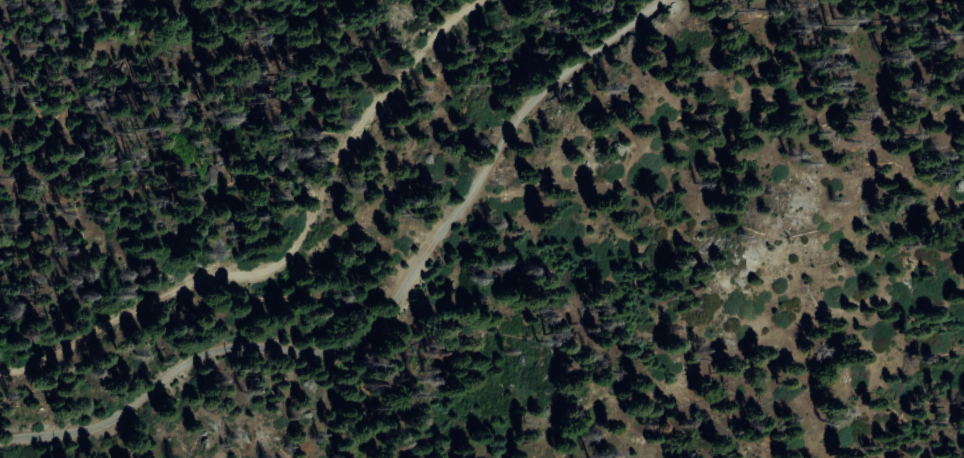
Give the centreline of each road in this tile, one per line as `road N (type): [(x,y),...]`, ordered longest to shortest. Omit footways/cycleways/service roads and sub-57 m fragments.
road 1 (track): [(0,447),(112,424),(171,375),(222,349),(332,353),(382,319),(539,98),(664,0)]
road 2 (track): [(0,366),(51,357),(172,290),(284,255),(345,144),(408,64),(477,0)]

